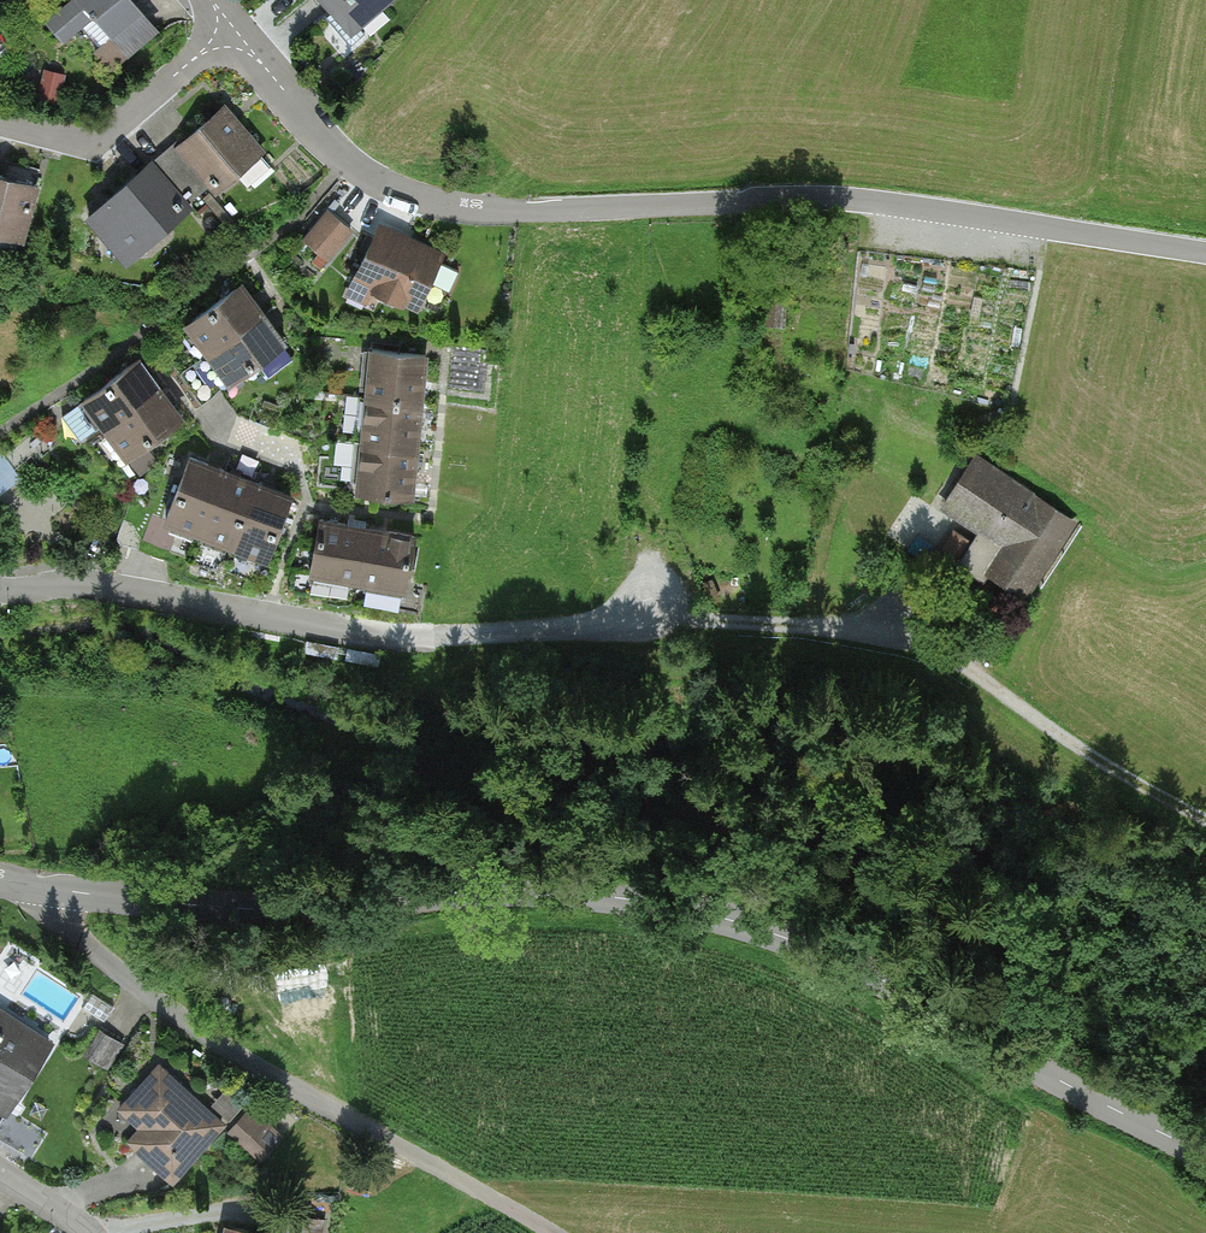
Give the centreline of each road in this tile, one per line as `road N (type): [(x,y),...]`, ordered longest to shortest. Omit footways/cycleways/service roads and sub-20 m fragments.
road 1 (tertiary): [(0,885),(53,894),(326,905),(623,899),(756,930),(882,982),(1205,1157)]
road 2 (track): [(1205,824),(1158,801),(974,673),(884,639),(651,622),(434,639)]
road 3 (residential): [(235,33),(352,175),(449,211),(849,202)]
road 4 (track): [(539,1232),(169,1018),(101,958),(53,894)]
road 5 (residential): [(434,639),(340,635),(0,578)]
road 6 (unclassified): [(849,202),(1205,260)]
road 7 (residential): [(0,129),(62,146),(111,140),(235,33)]

